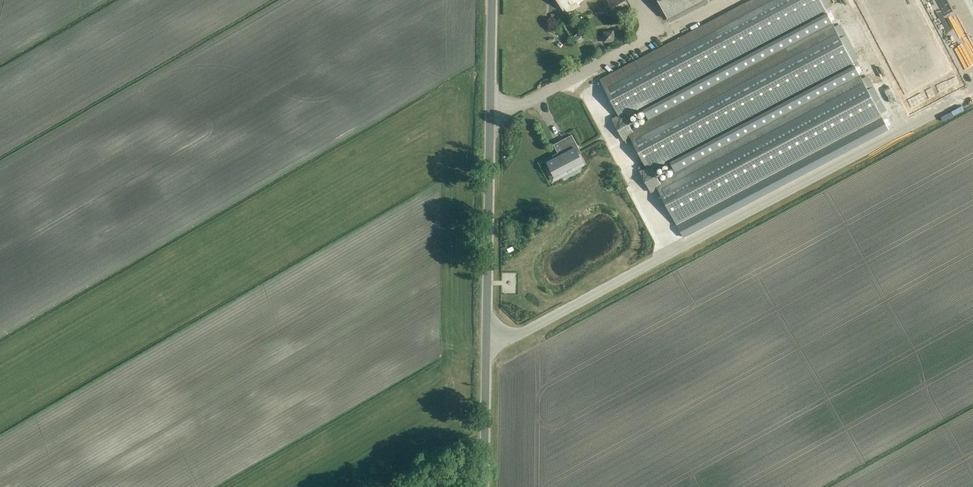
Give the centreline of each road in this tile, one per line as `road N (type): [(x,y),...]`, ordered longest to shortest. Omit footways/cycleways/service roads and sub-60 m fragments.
road 1 (unclassified): [(486,486),(494,0)]

